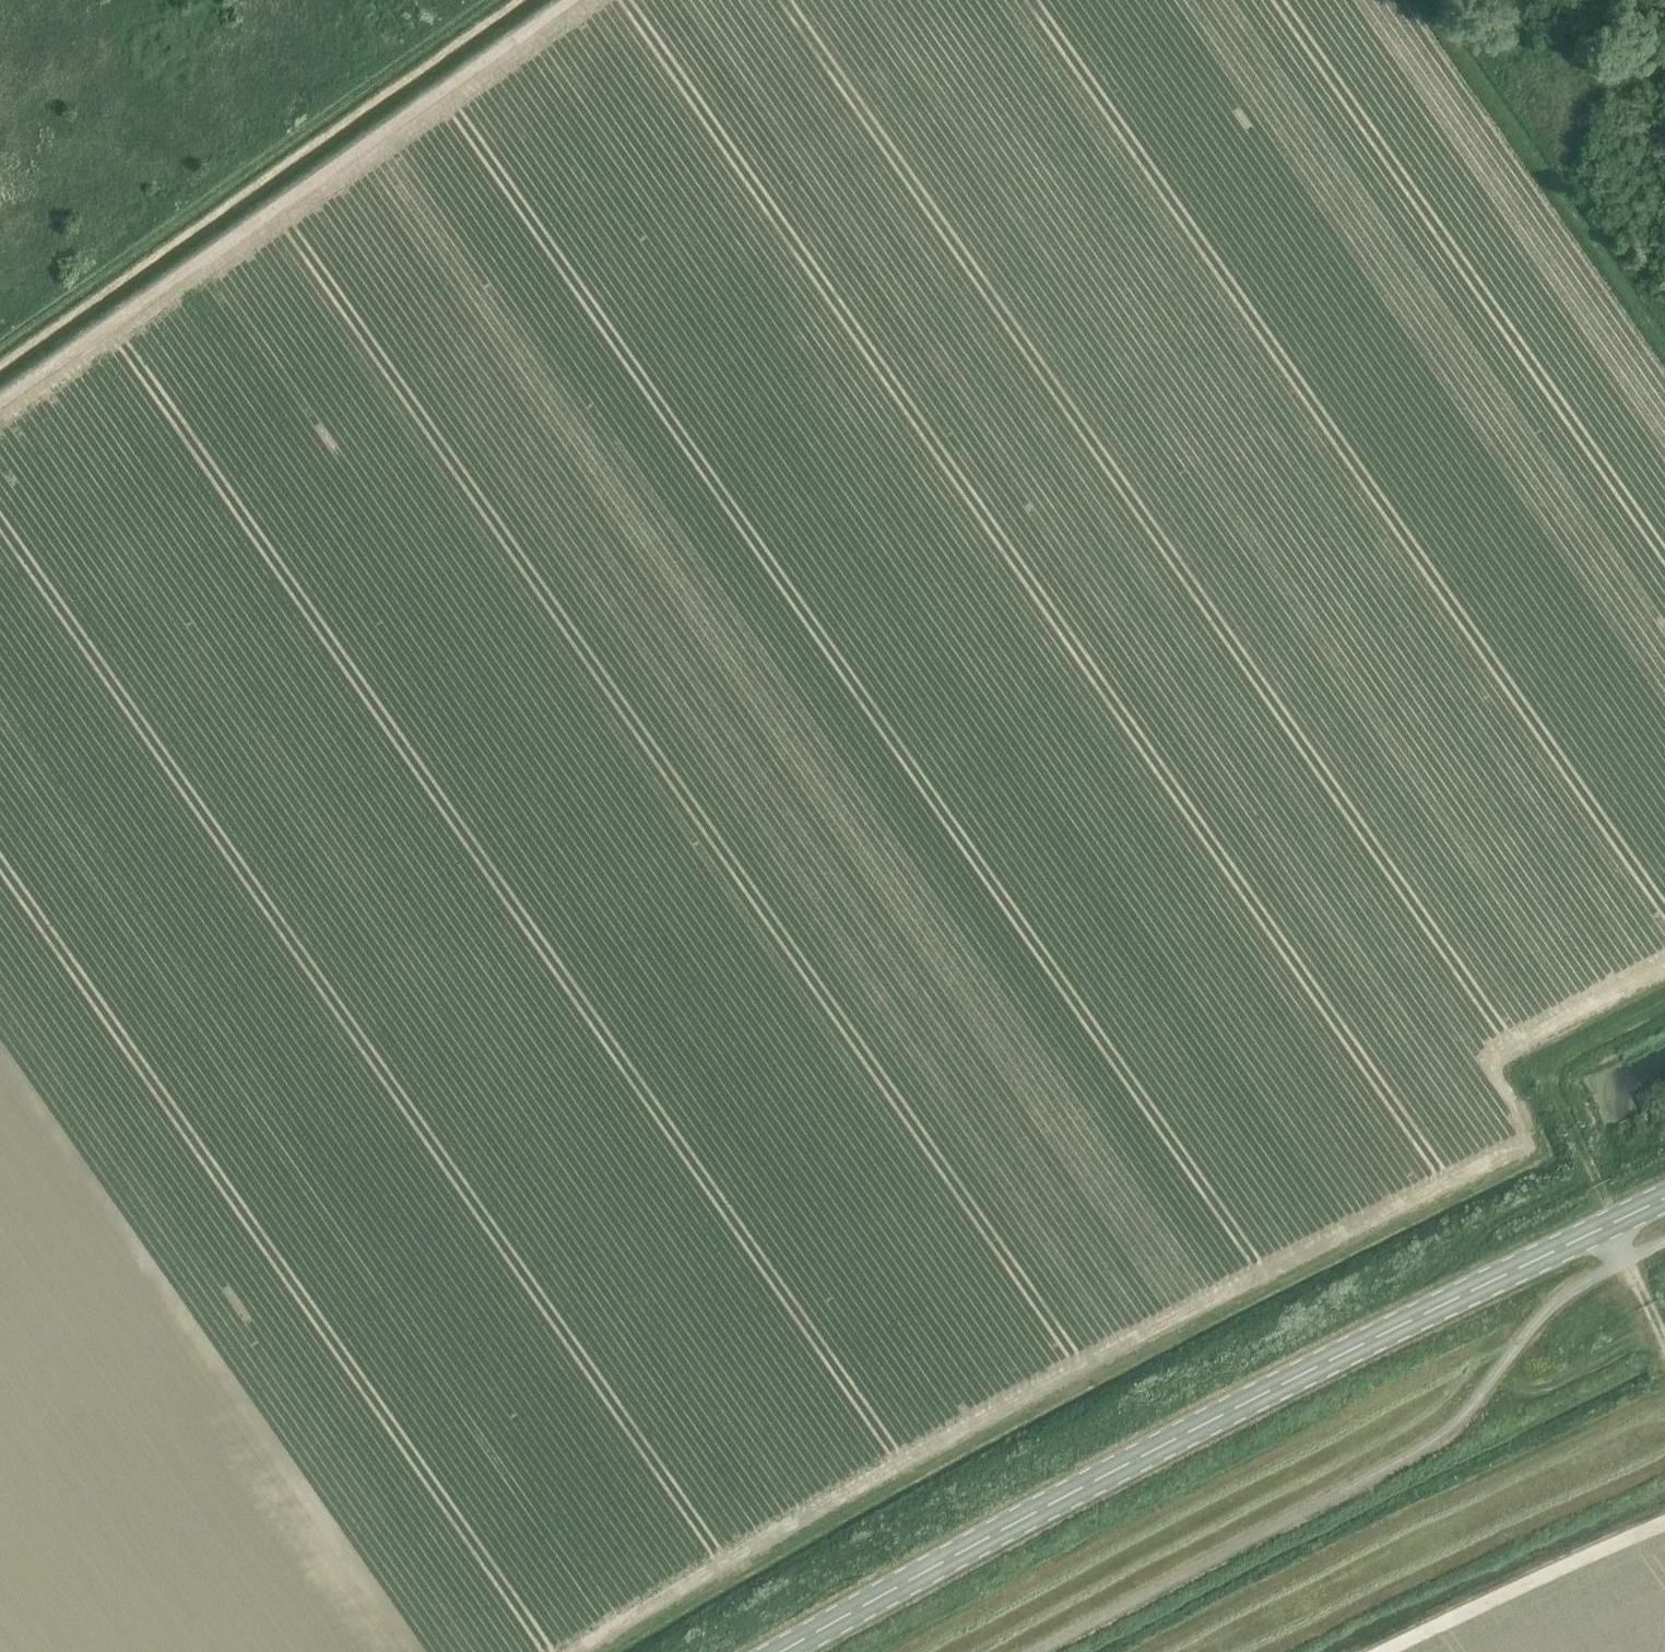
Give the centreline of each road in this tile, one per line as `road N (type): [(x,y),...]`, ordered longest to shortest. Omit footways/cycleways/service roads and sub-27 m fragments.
road 1 (secondary): [(777,1651),(1036,1512),(1664,1198)]
road 2 (track): [(1664,1009),(1551,1073),(1624,1262),(1664,1345)]

